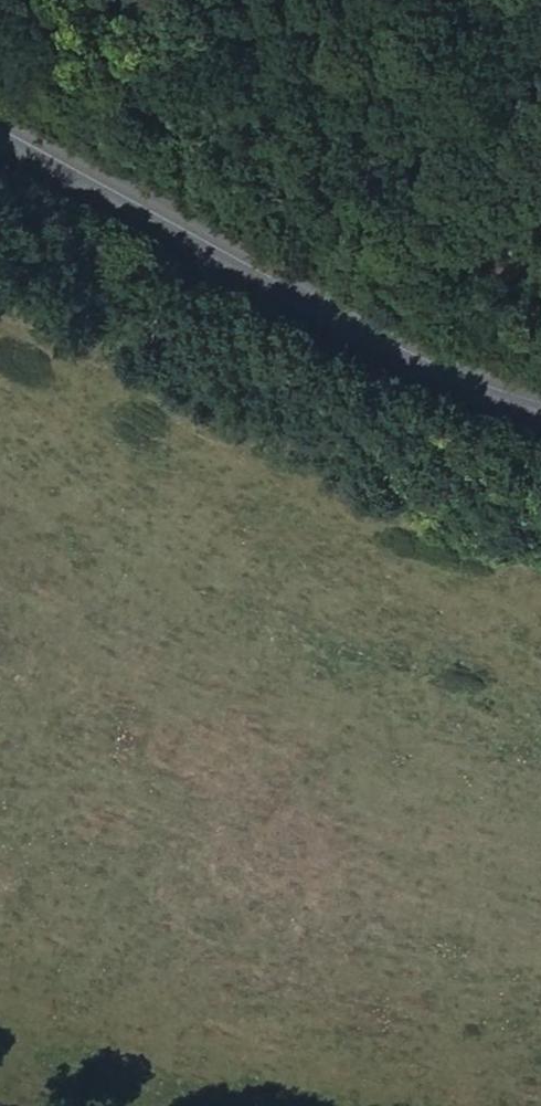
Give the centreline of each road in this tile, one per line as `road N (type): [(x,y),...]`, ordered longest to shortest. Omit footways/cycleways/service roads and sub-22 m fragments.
road 1 (tertiary): [(0,130),(392,340),(540,400)]

